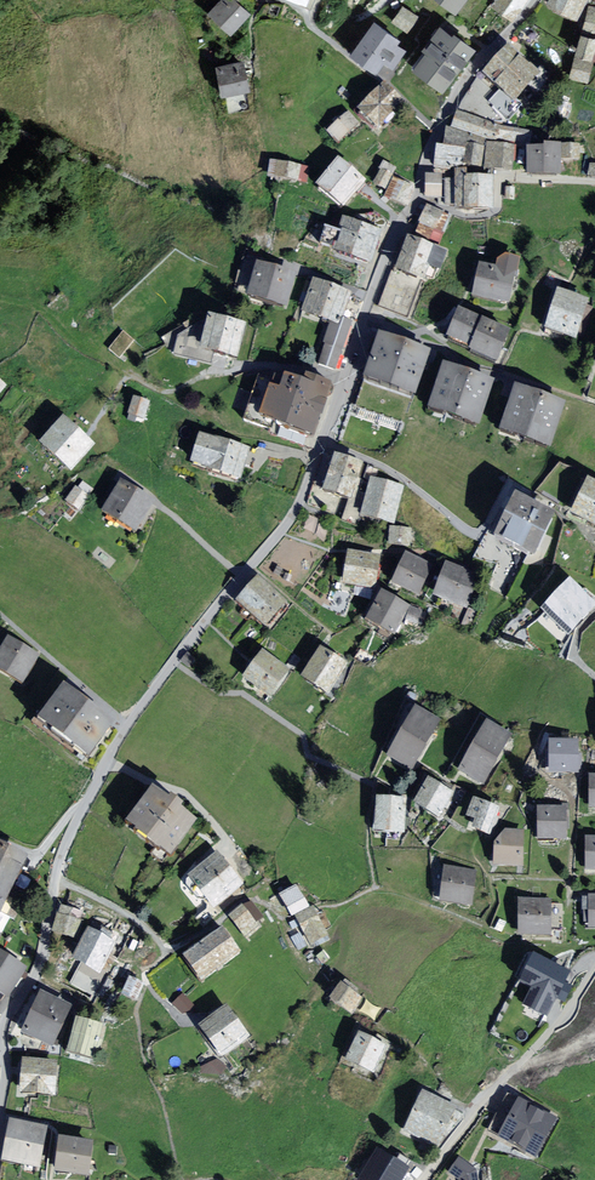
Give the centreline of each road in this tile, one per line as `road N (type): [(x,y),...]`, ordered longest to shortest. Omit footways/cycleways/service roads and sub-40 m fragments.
road 1 (residential): [(129,727),(0,613)]

